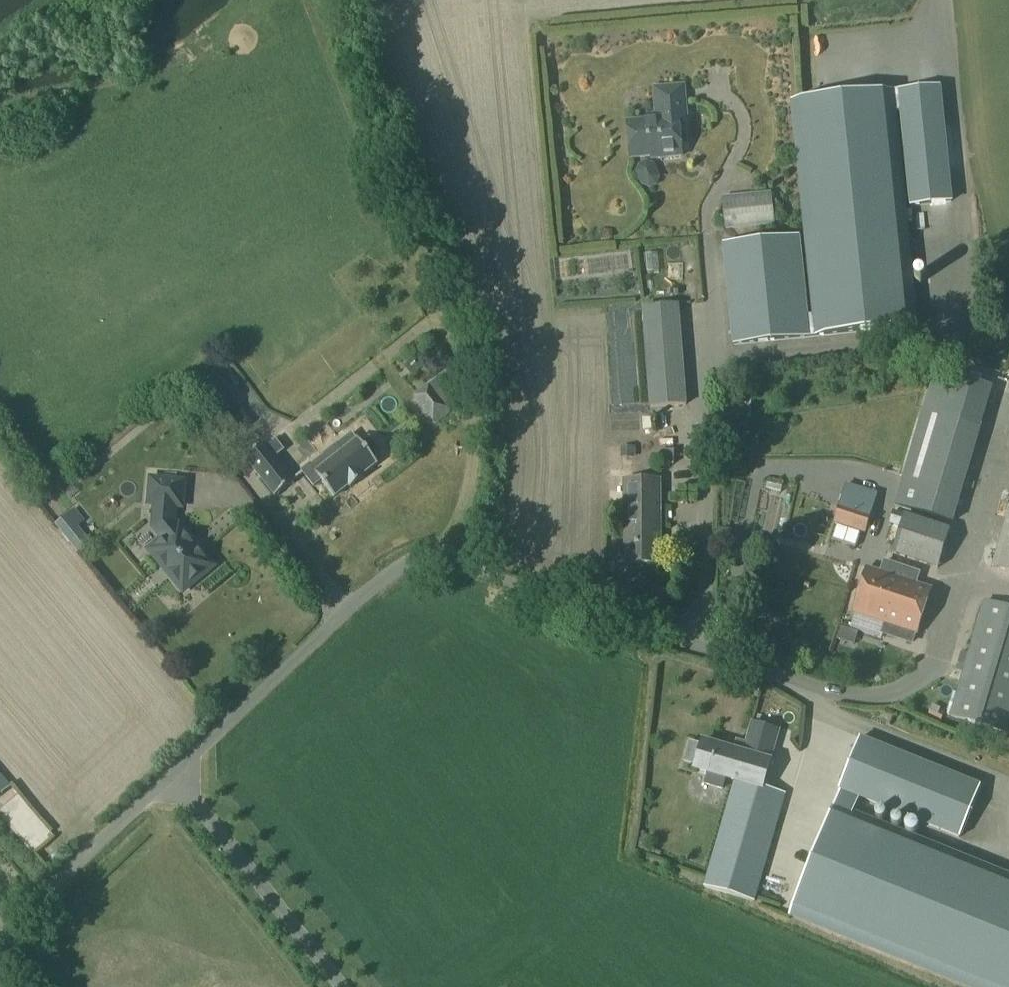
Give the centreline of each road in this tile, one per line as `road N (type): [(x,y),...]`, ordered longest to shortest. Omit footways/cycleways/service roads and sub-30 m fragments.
road 1 (unclassified): [(0,935),(371,586),(409,562),(447,559),(840,699),(883,699),(937,667)]

